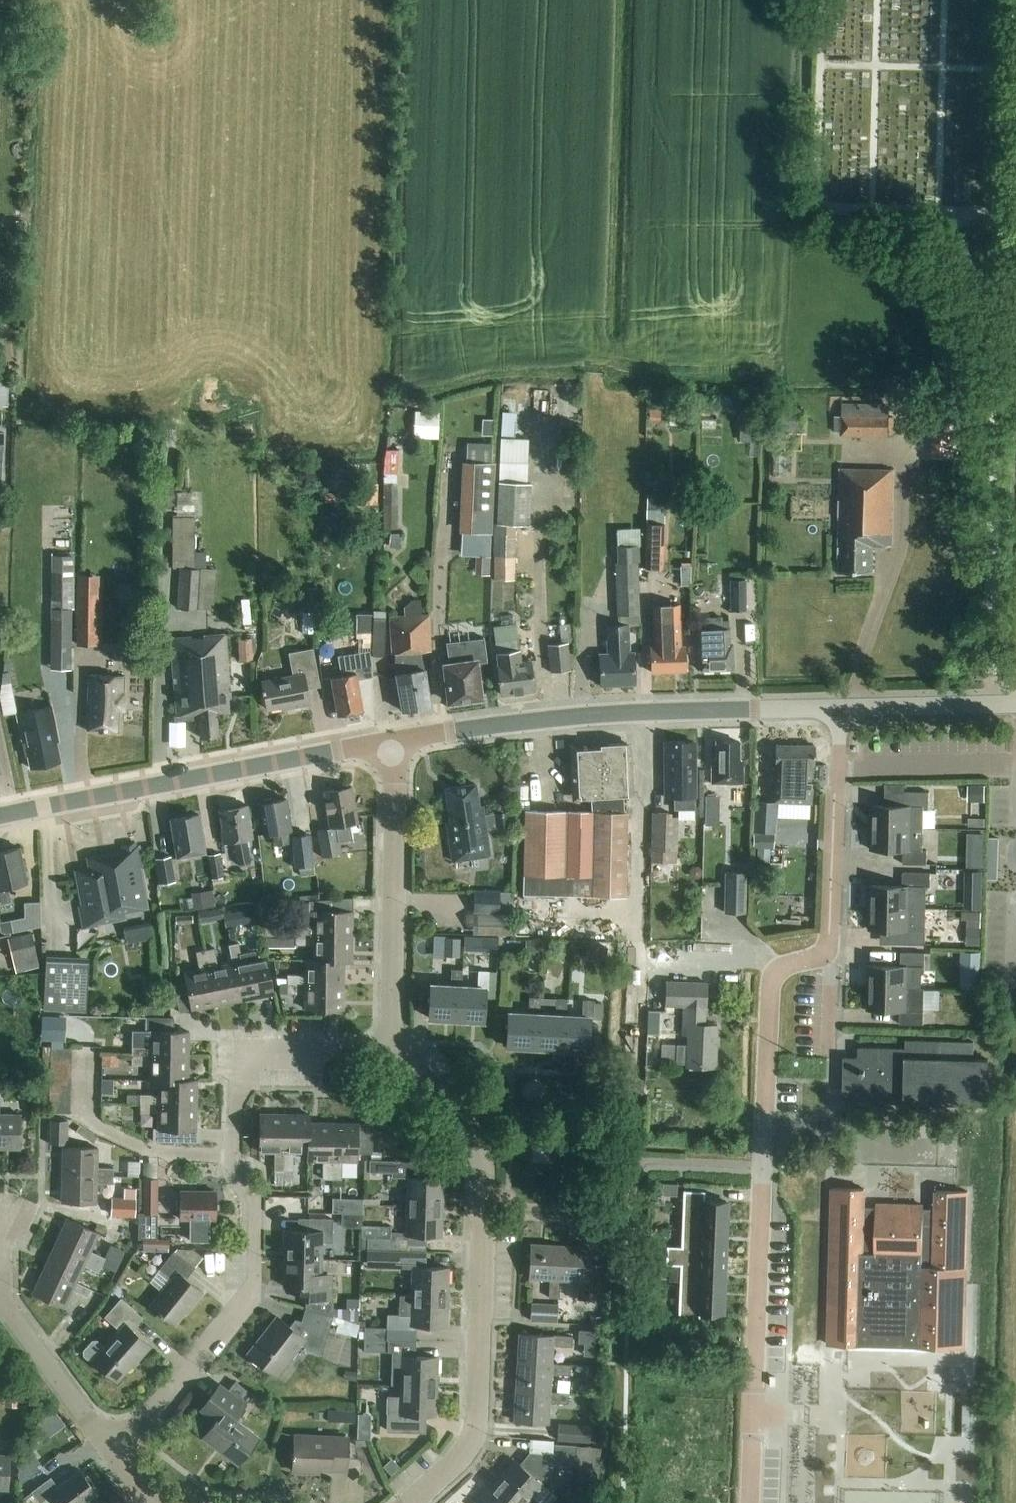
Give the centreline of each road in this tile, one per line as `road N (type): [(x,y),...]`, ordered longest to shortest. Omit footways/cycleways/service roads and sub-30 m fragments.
road 1 (residential): [(757,1368),(772,989),(779,974),(832,946),(842,707)]
road 2 (residential): [(112,1451),(247,1304),(254,1198),(235,1174),(234,1159),(244,1057),(319,1057),(391,1045)]
road 3 (residential): [(419,1502),(476,1446),(480,1151),(458,1109),(391,1045)]
road 4 (tertiary): [(391,743),(637,713),(842,707)]
road 5 (tertiary): [(0,819),(391,743)]
road 6 (residential): [(391,1045),(397,785),(391,743)]
road 7 (residential): [(0,1304),(112,1451)]
road 8 (tertiary): [(842,707),(1015,702)]

